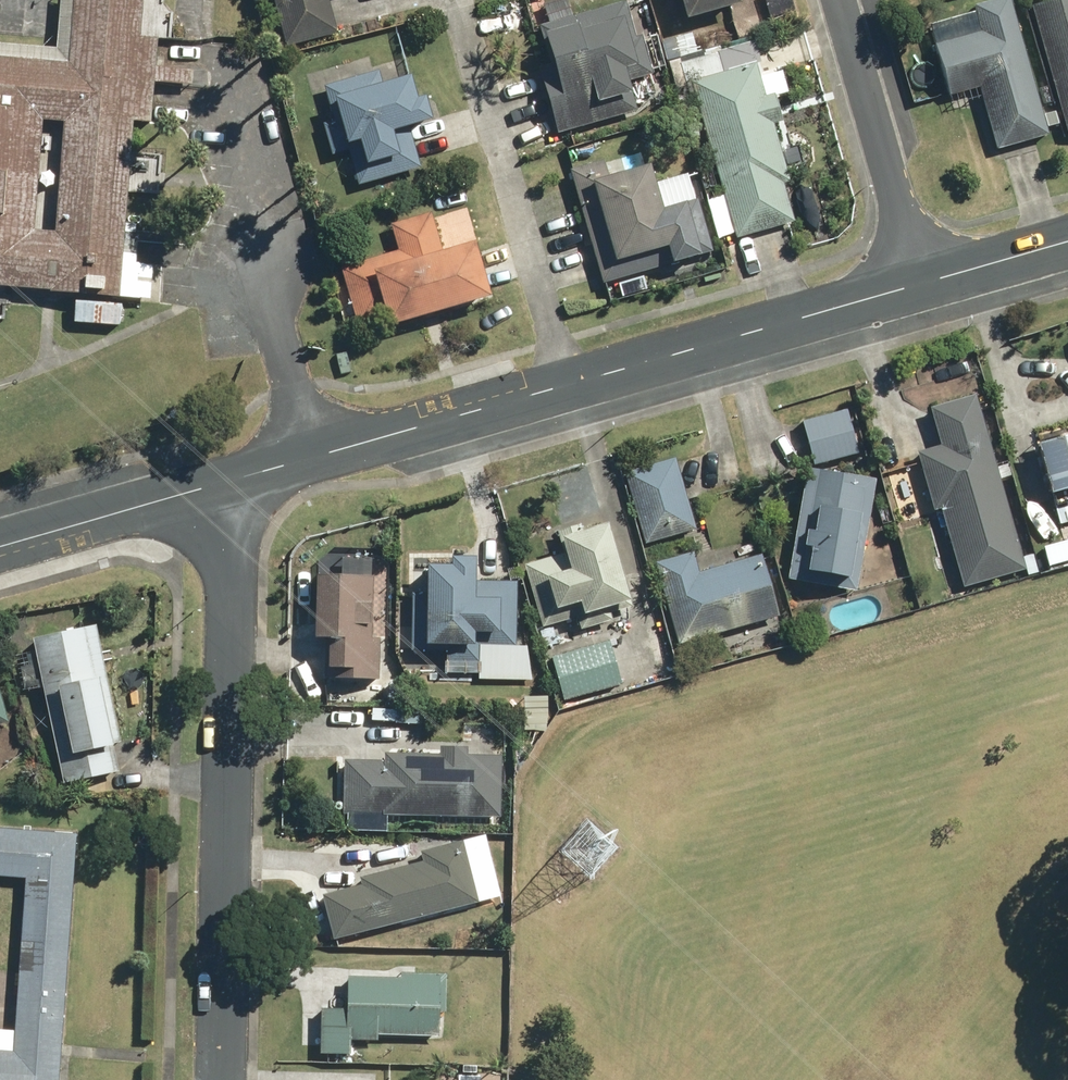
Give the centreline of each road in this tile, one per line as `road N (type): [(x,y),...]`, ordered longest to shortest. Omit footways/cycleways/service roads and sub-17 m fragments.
road 1 (residential): [(222,1079),(234,480)]
road 2 (residential): [(457,0),(571,384)]
road 3 (residential): [(927,285),(571,384)]
road 4 (residential): [(571,384),(234,480)]
road 5 (residential): [(846,0),(927,285)]
road 6 (residential): [(234,480),(0,547)]
road 7 (residential): [(1067,243),(927,285)]

